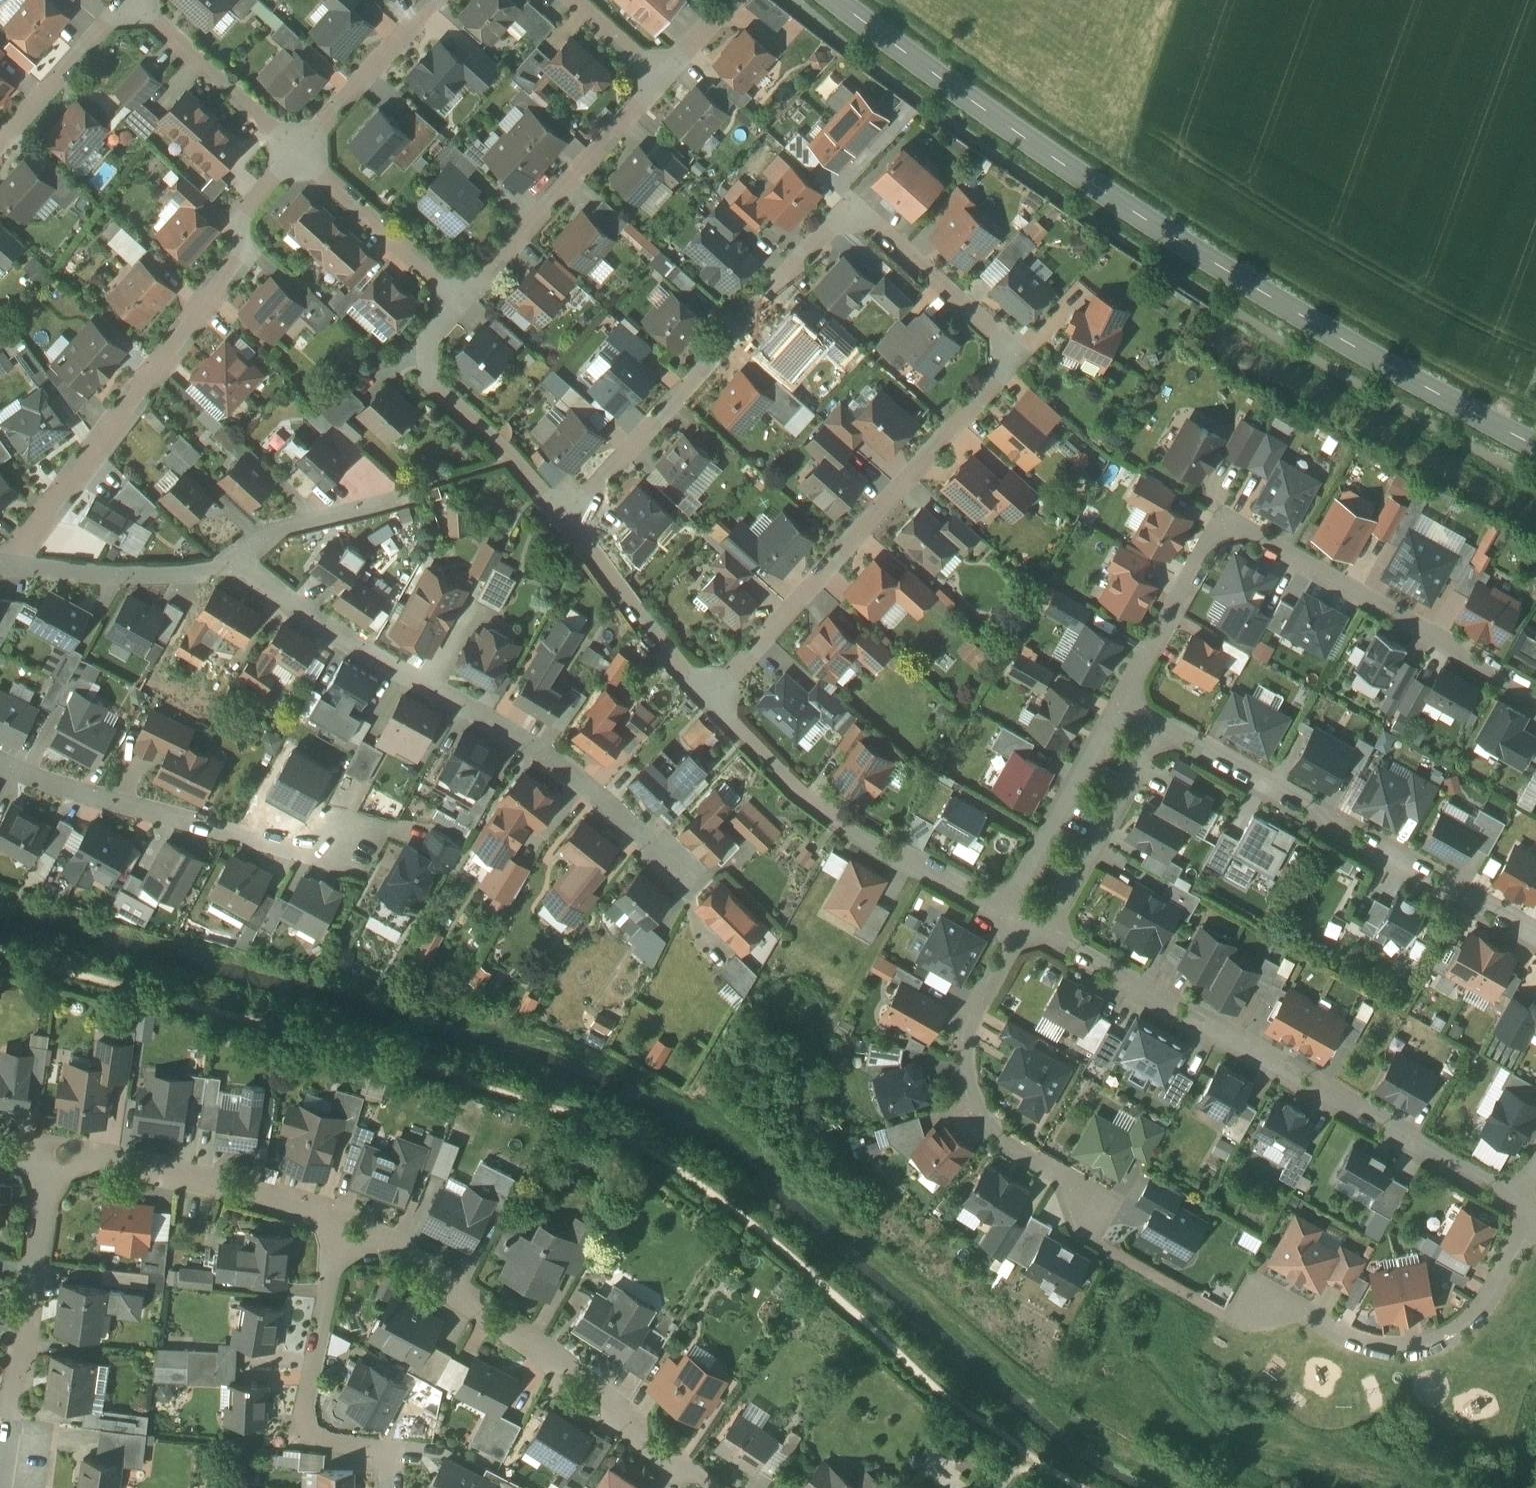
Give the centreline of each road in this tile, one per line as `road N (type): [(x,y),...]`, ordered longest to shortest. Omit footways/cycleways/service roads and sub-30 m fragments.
road 1 (residential): [(566,520),(845,217),(865,221),(1000,341),(1007,354),(996,381),(712,699)]
road 2 (secondary): [(1535,448),(1181,243),(991,117),(835,0)]
road 3 (residential): [(1535,693),(1225,519),(1120,703)]
road 4 (residential): [(229,563),(359,649),(548,755),(695,882)]
road 5 (residential): [(1515,1200),(1046,930)]
road 6 (residential): [(8,565),(240,257),(245,212),(296,151)]
road 7 (residential): [(342,1240),(403,1250),(444,1274),(472,1313),(610,1396),(640,1443),(709,1487)]
road 8 (residential): [(1535,938),(1162,725)]
road 9 (residential): [(1002,911),(848,830),(712,699)]
road 10 (residential): [(1093,1211),(1061,1175),(996,1128),(972,1083),(974,1022),(1028,920)]
road 11 (residential): [(0,763),(197,827),(266,843),(339,847)]
road 12 (residential): [(1532,1210),(1491,1287),(1443,1335),(1371,1341),(1283,1299),(1258,1299)]
road 13 (residential): [(47,1170),(3,1487)]
road 14 (residential): [(47,1170),(99,1162),(168,1172),(298,1206),(342,1240)]
road 15 (residential): [(461,301),(664,74)]
road 16 (residential): [(566,520),(517,458),(430,381),(427,340),(461,301)]
road 17 (residential): [(387,1452),(320,1442),(303,1426),(342,1240)]
road 18 (residential): [(1120,703),(1002,911)]
road 19 (residential): [(1046,930),(1162,725)]
road 20 (residential): [(712,699),(566,520)]
road 21 (residential): [(296,151),(461,301)]
road 22 (residential): [(132,0),(296,151)]
road 23 (residential): [(8,565),(183,574),(229,563)]
road 24 (residential): [(296,151),(435,0)]
road 25 (residential): [(0,144),(130,0)]
road 26 (residential): [(229,563),(283,527),(395,500)]

